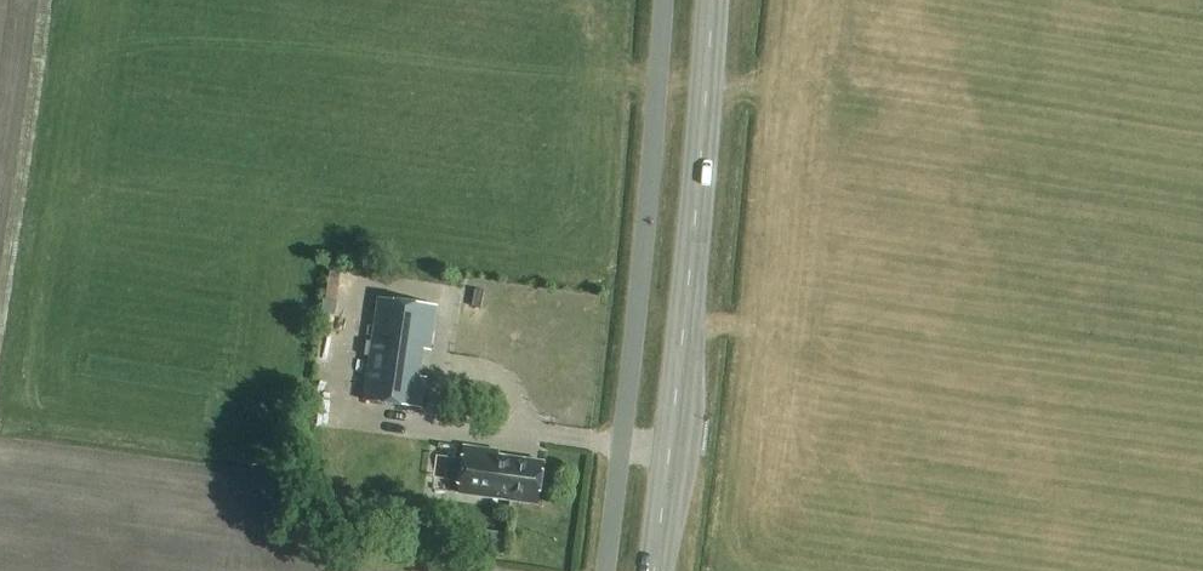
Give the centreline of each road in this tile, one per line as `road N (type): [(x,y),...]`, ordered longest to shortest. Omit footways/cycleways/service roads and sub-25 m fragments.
road 1 (unclassified): [(604,570),(666,125),(671,0)]
road 2 (secondary): [(649,570),(711,0)]

